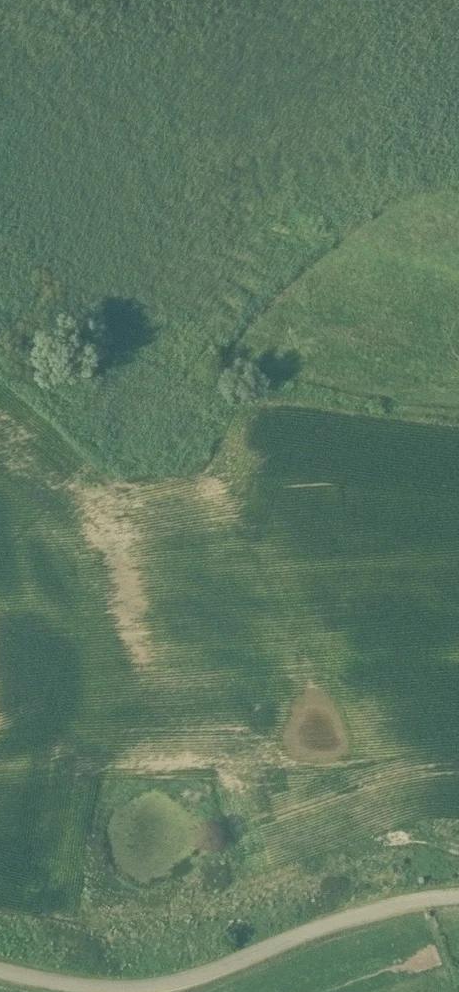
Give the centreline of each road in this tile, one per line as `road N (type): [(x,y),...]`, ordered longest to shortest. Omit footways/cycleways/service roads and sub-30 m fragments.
road 1 (unclassified): [(458,897),(333,922),(207,974),(135,988),(0,967)]

